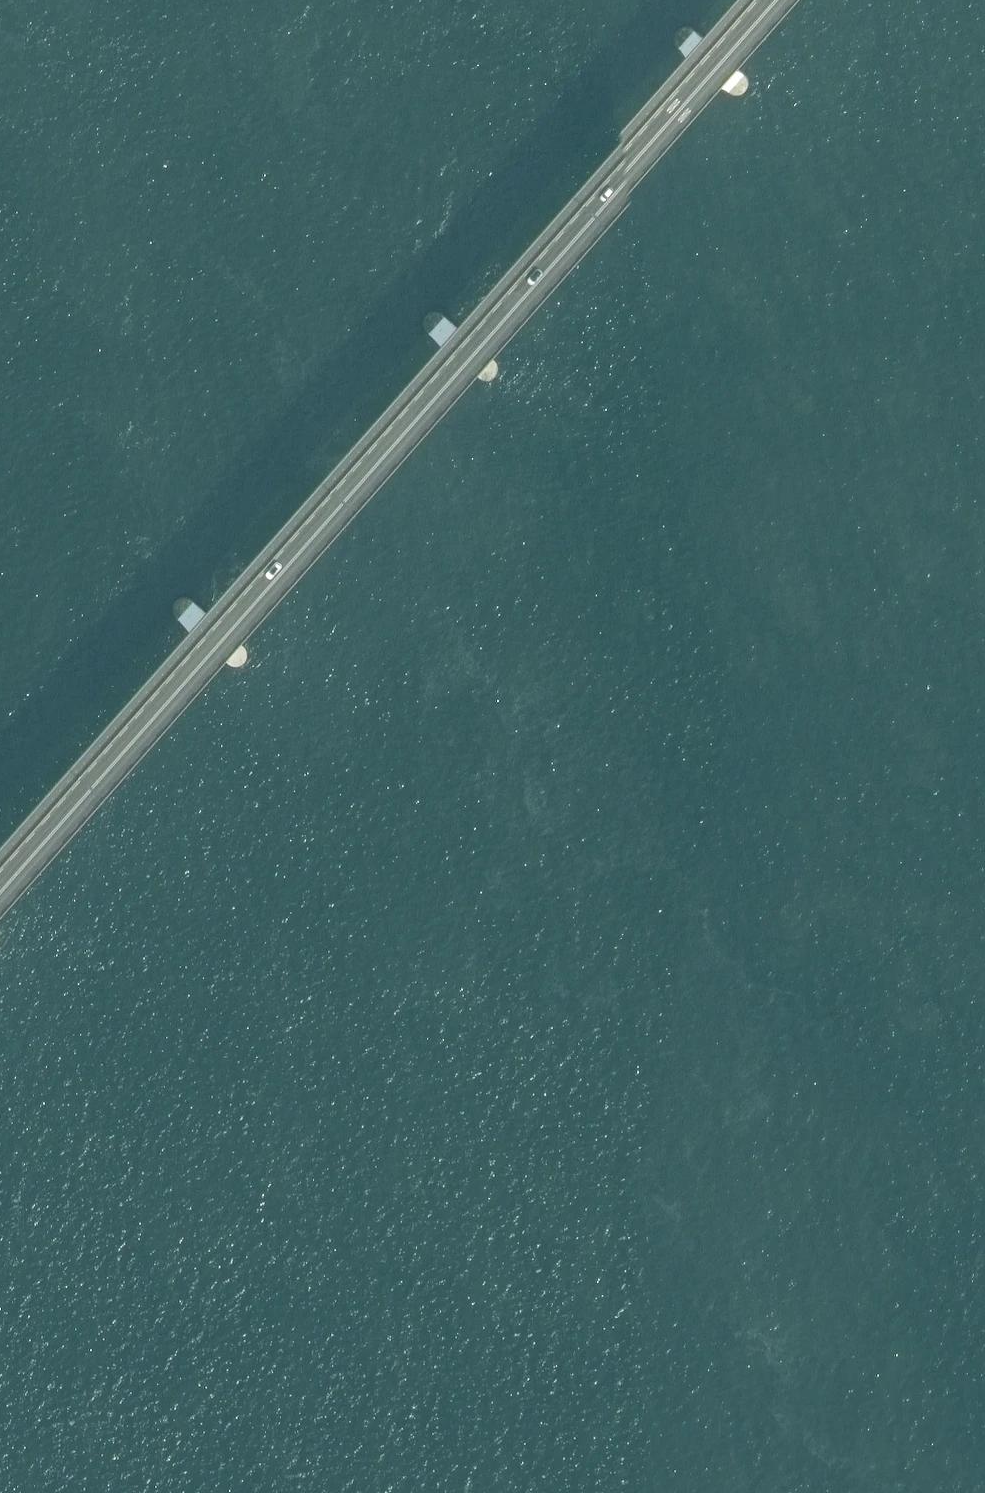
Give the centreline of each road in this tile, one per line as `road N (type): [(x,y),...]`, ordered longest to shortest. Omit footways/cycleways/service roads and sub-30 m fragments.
road 1 (primary): [(0,879),(773,0)]

